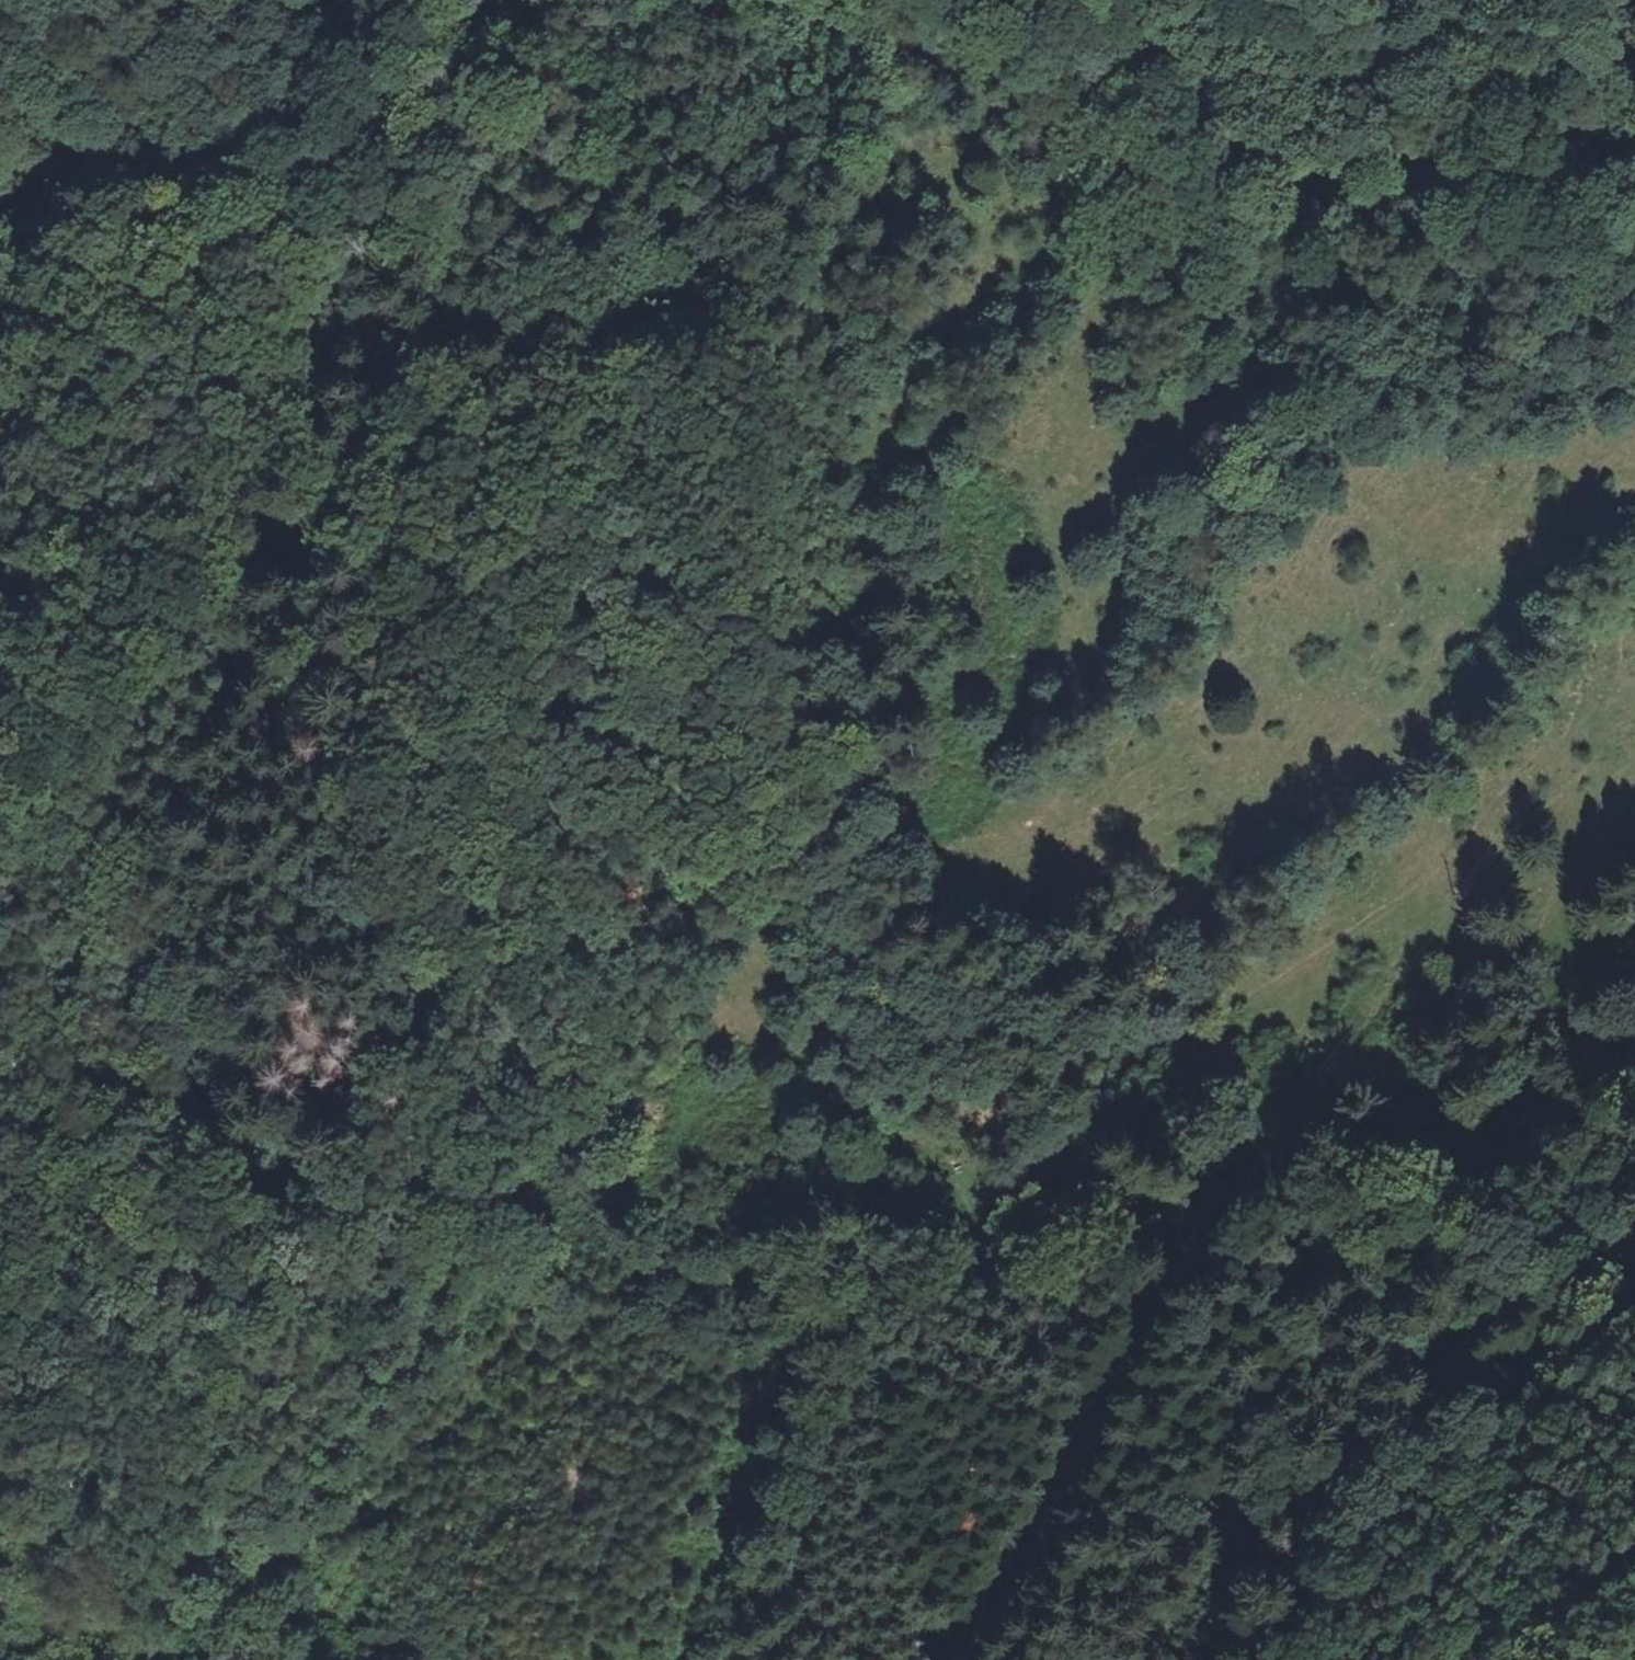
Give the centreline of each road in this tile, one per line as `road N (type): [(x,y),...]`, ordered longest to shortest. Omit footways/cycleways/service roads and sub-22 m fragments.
road 1 (track): [(1634,1012),(1465,1168),(1143,1385),(956,1659)]
road 2 (track): [(1578,0),(1539,84),(1425,187),(1336,200),(1163,165),(1088,72),(1049,0)]

